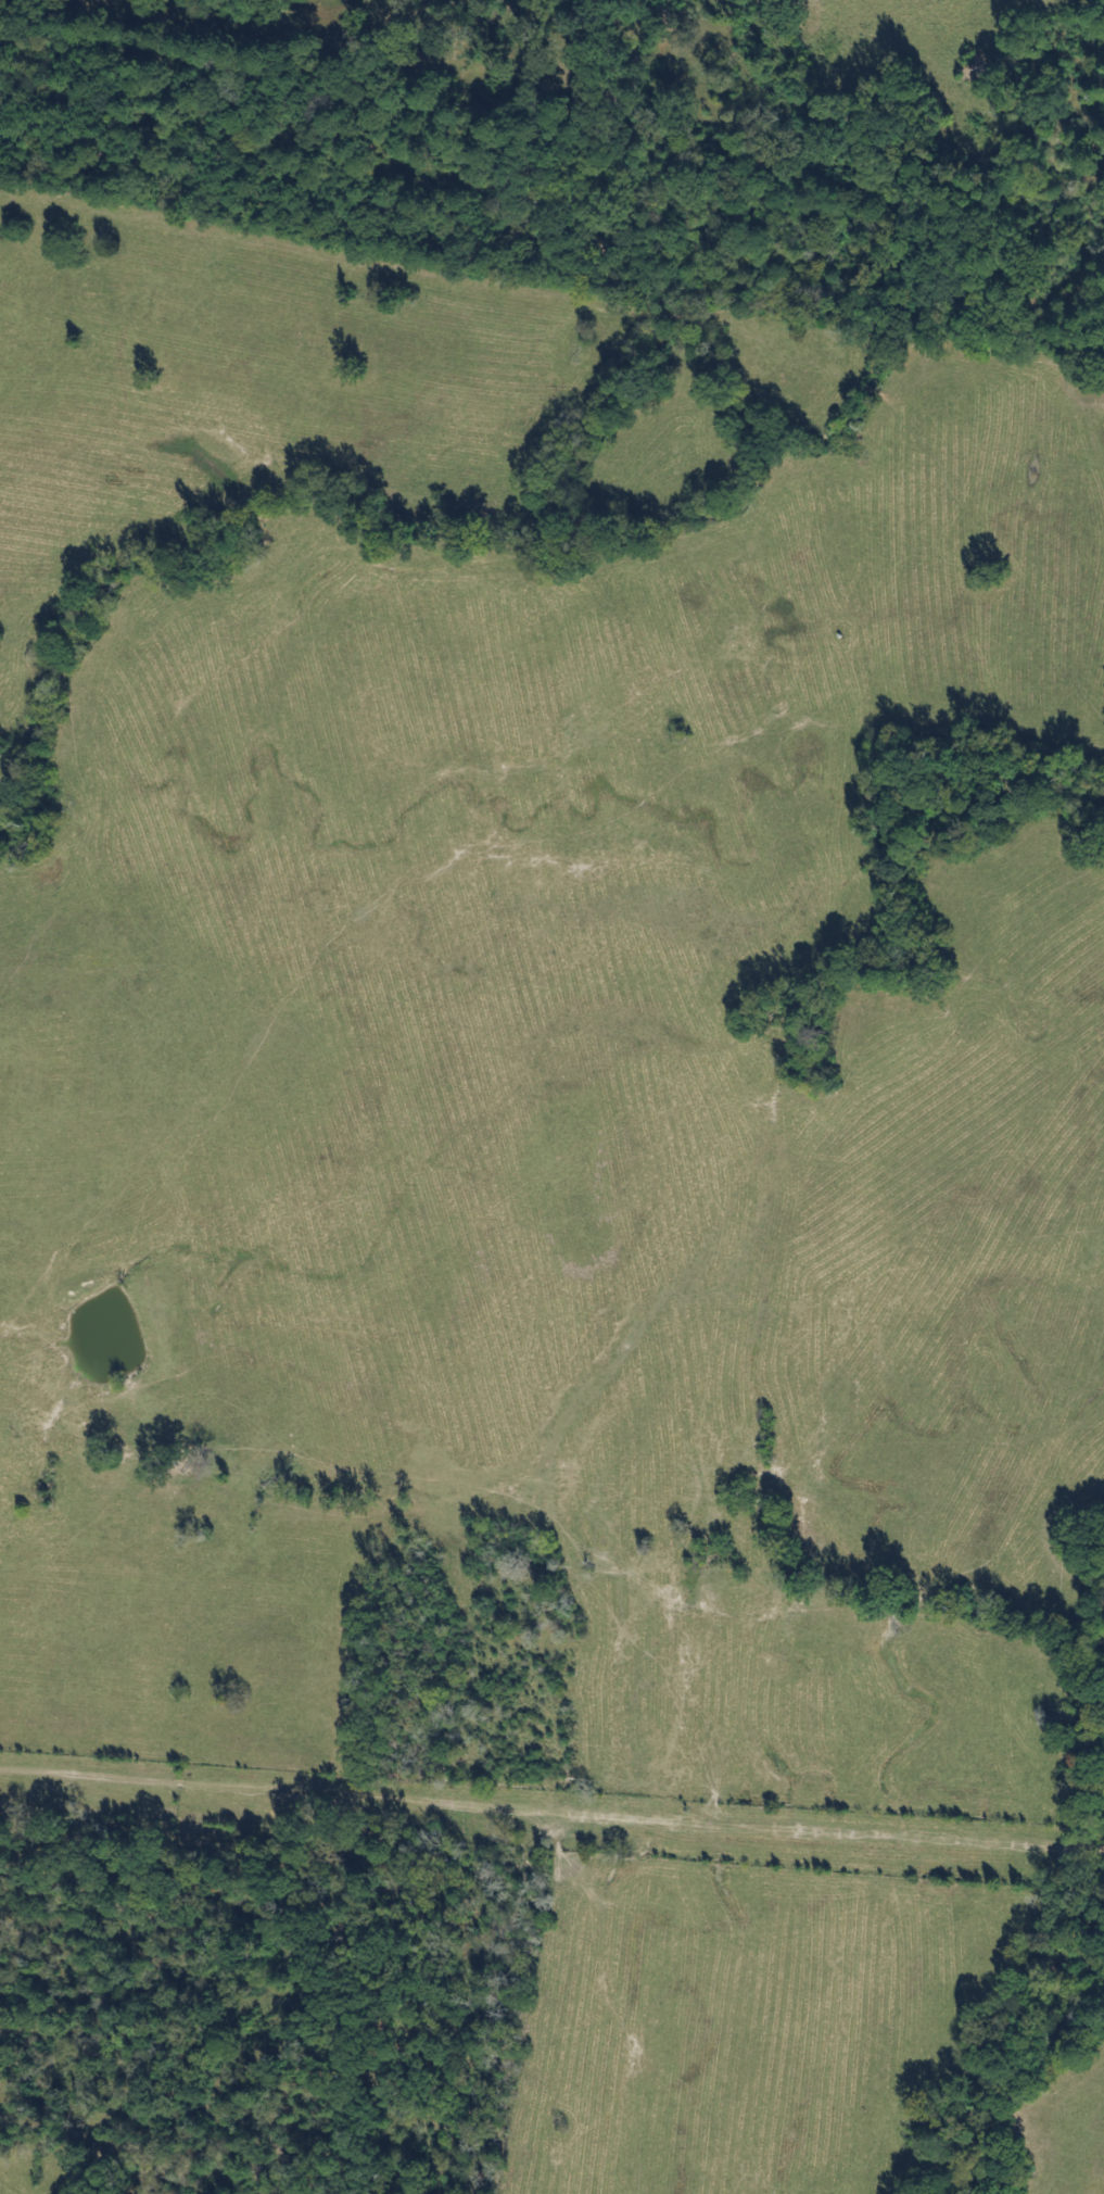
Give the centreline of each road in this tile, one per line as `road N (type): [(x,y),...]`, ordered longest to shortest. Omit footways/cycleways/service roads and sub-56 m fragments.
road 1 (residential): [(1103,1801),(0,1703)]

